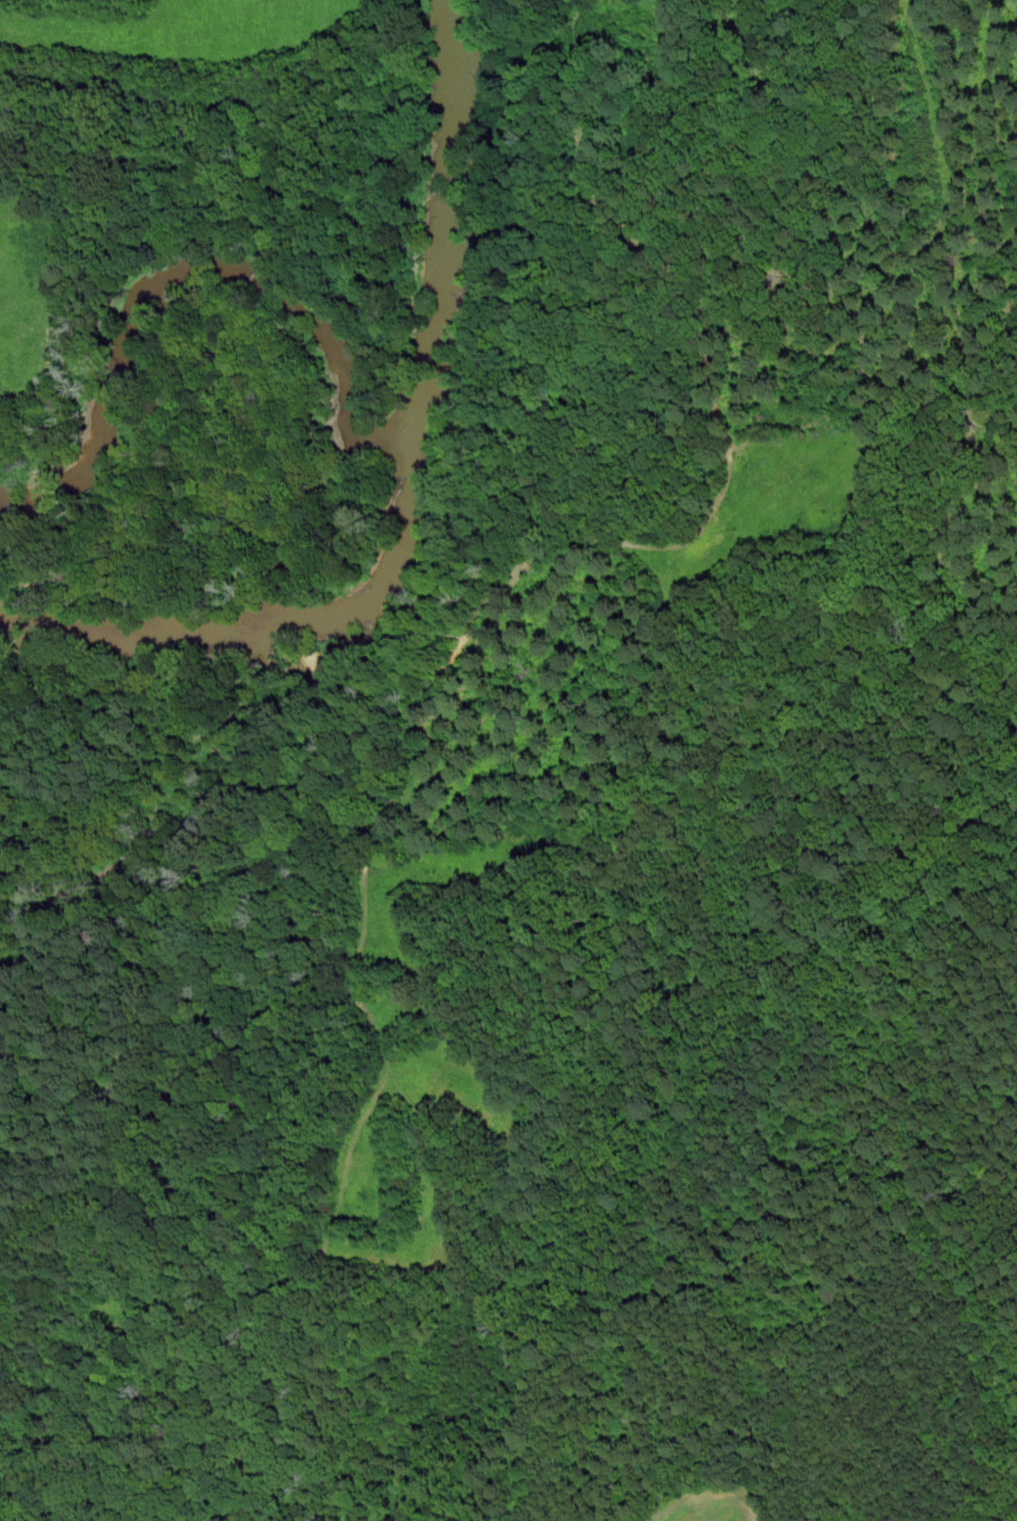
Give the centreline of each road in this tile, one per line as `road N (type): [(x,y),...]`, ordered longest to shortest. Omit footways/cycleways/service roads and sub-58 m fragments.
road 1 (track): [(331,1221),(304,1277),(206,1321),(101,1333),(36,1418),(0,1490)]
road 2 (track): [(352,966),(354,890),(439,685)]
road 3 (track): [(523,573),(565,547),(688,534),(724,497),(741,443)]
road 4 (track): [(389,1052),(331,1221)]

